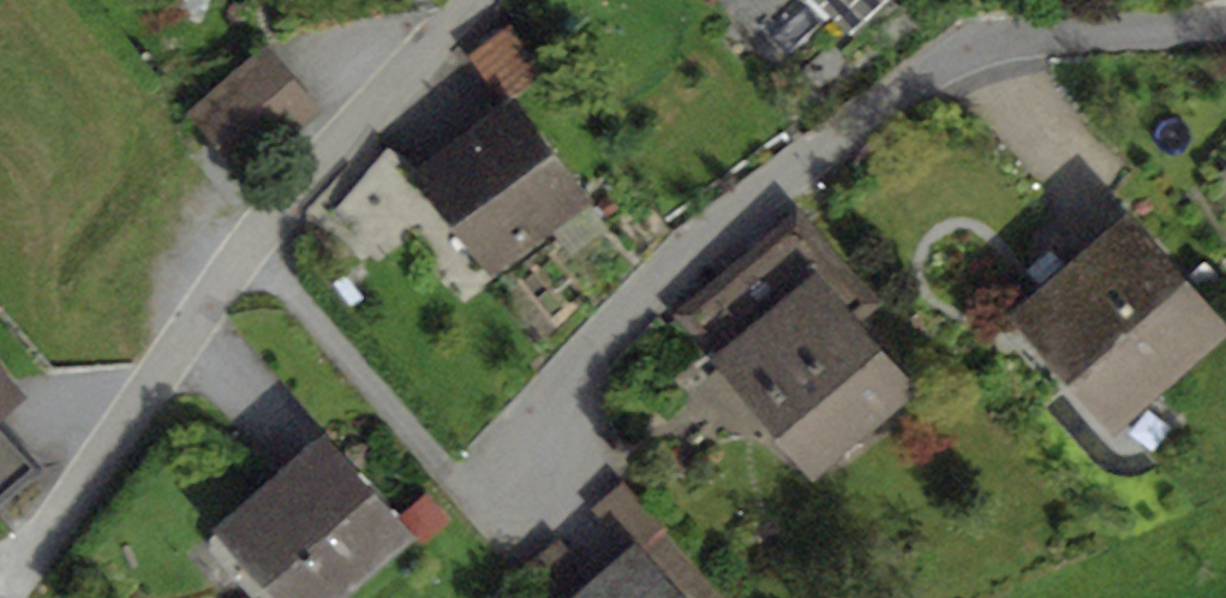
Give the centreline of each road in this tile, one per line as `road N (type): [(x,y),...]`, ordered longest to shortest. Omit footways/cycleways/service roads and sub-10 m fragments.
road 1 (residential): [(1225,26),(973,44),(674,256),(457,480),(243,252)]
road 2 (residential): [(481,0),(287,196),(243,252)]
road 3 (residential): [(243,252),(51,530)]

